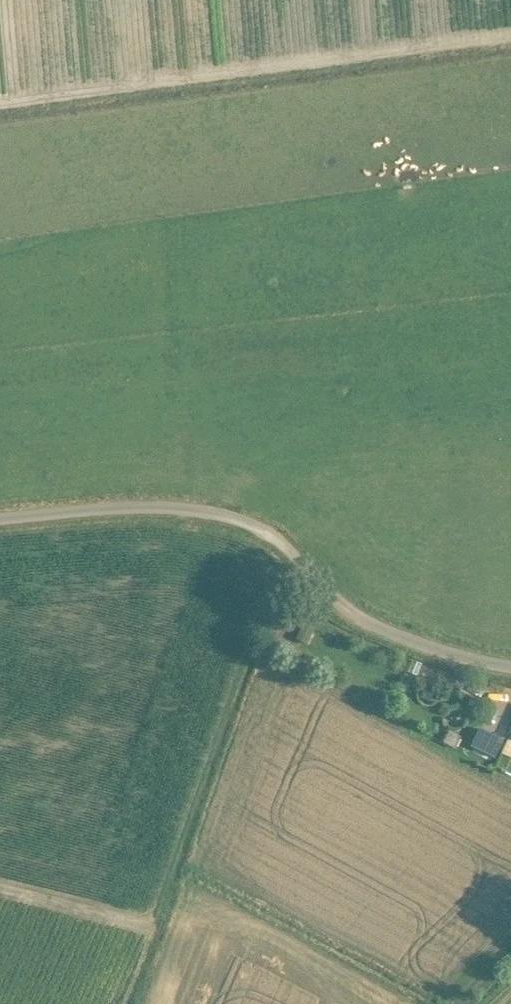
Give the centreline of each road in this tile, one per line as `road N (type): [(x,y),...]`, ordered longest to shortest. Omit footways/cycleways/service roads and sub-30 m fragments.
road 1 (unclassified): [(510,657),(455,655),(391,628),(334,583),(281,524),(220,506),(129,505),(0,521)]

